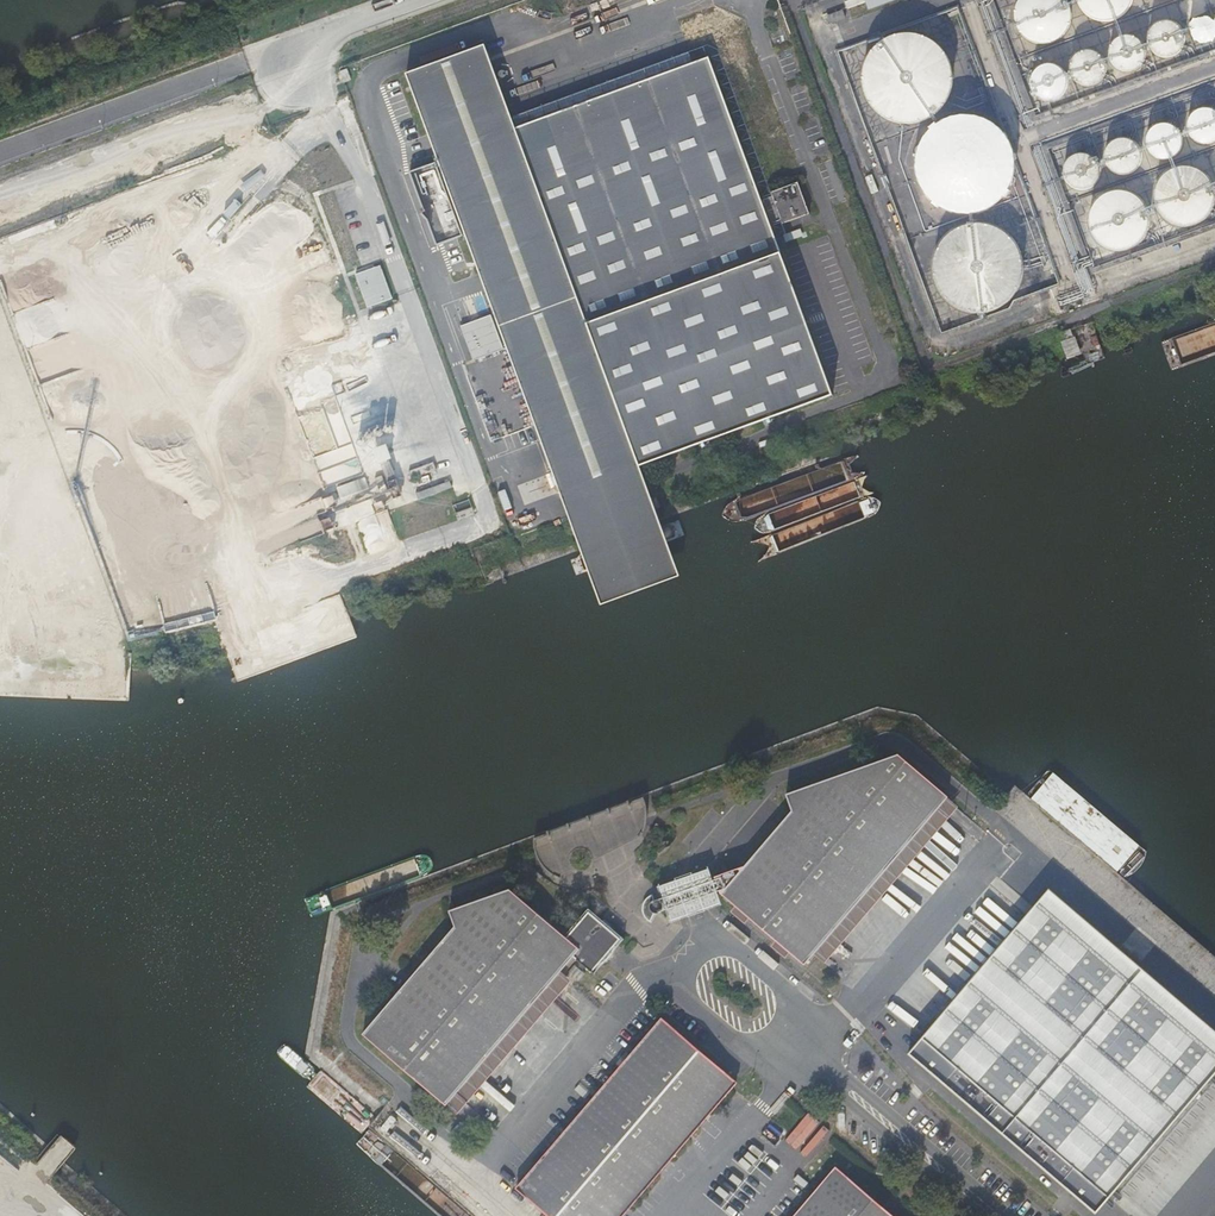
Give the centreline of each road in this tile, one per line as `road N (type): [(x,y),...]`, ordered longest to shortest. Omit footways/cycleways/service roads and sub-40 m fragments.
road 1 (unclassified): [(998,1215),(809,1058)]
road 2 (unclassified): [(809,1058),(802,1014),(726,949),(682,956)]
road 3 (unclassified): [(682,956),(686,998),(760,1054),(809,1058)]

